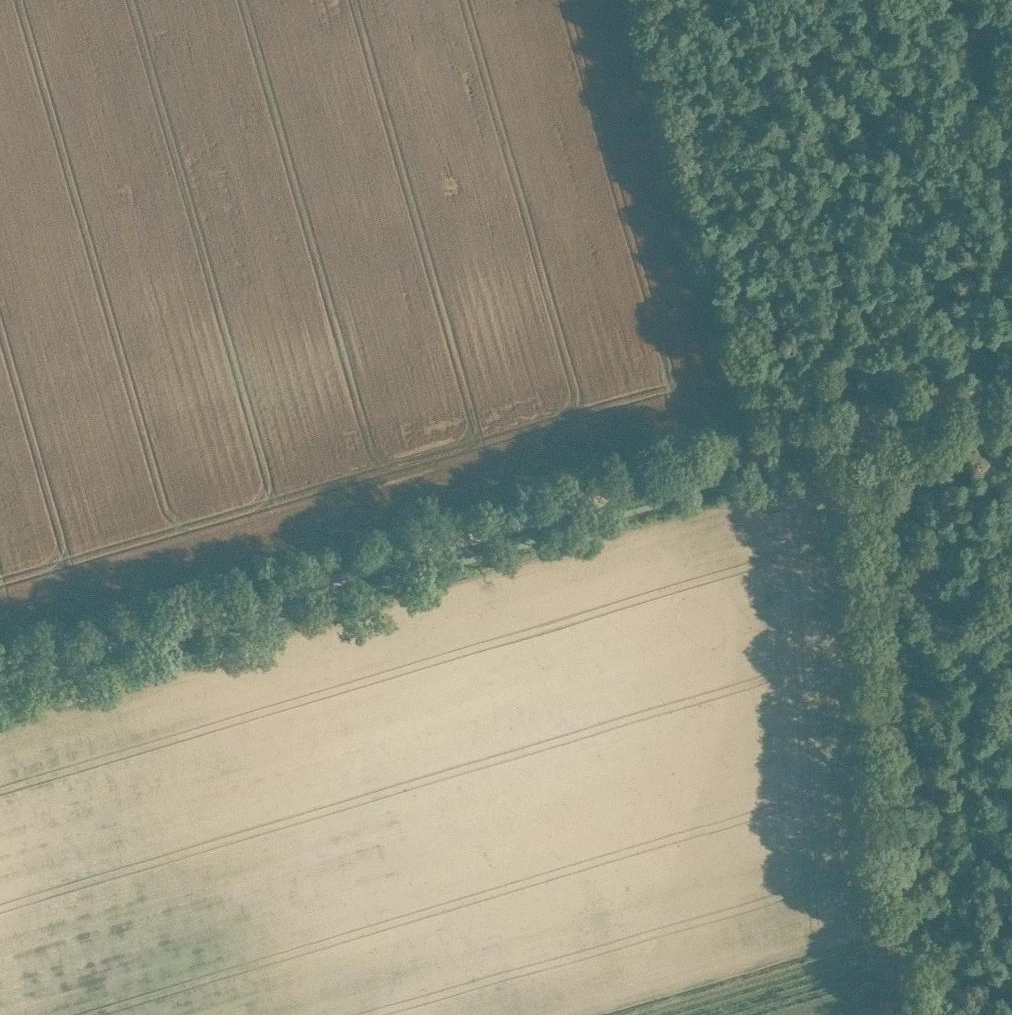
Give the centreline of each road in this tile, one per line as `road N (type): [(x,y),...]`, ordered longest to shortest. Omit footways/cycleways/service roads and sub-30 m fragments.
road 1 (track): [(0,681),(1011,377)]
road 2 (track): [(872,419),(911,1014)]

